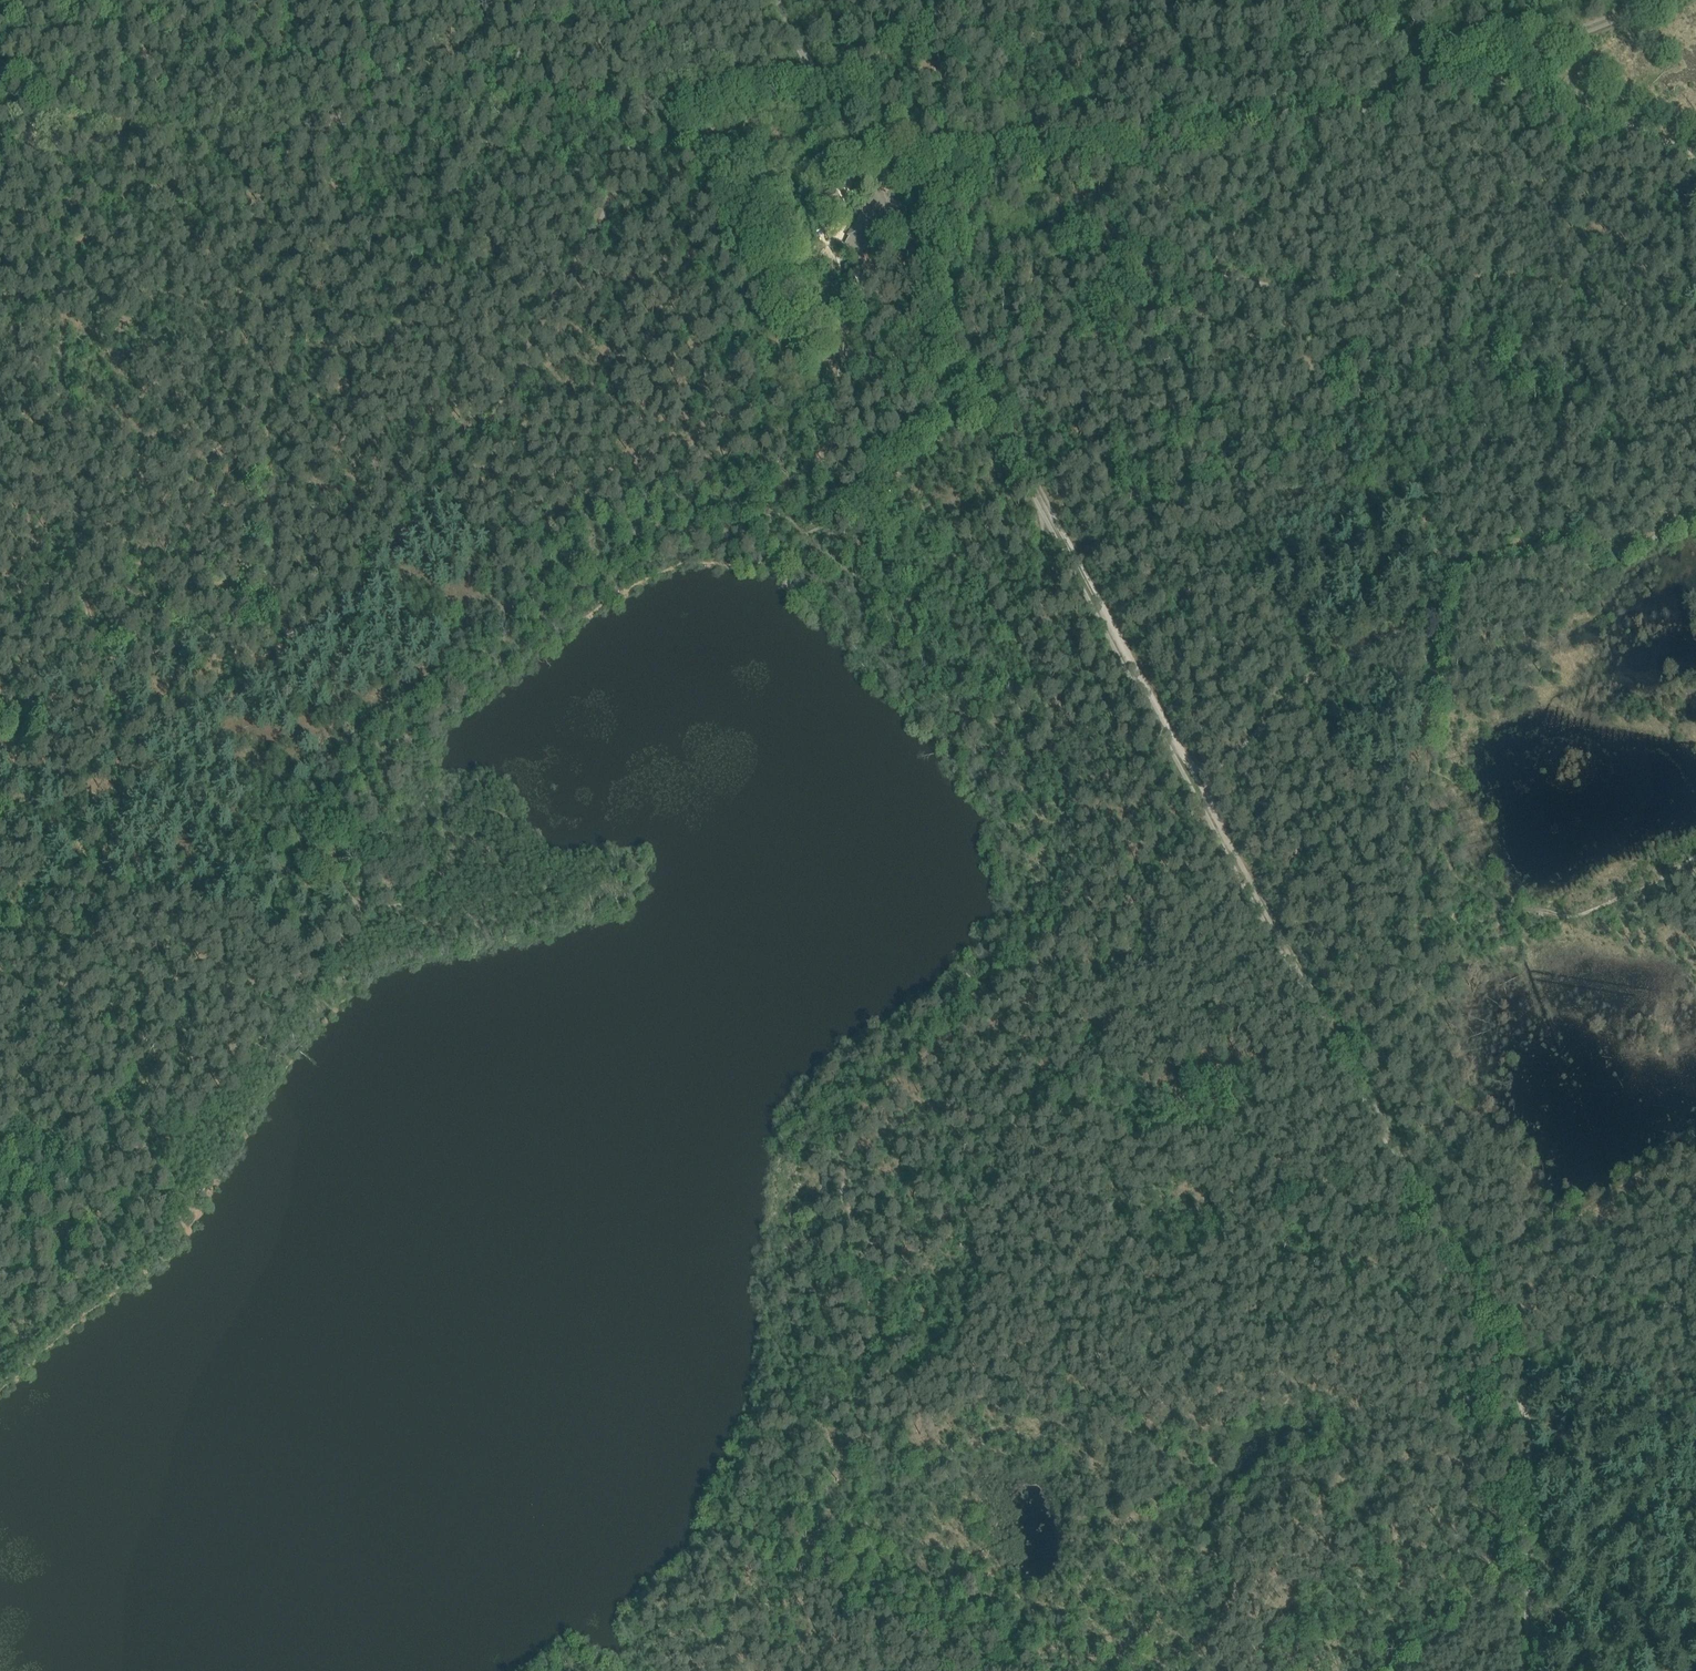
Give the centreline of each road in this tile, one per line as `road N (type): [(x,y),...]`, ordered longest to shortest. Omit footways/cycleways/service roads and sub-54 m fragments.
road 1 (track): [(1695,522),(1624,551),(1494,564),(1432,593),(1407,626),(1289,698),(1200,788)]
road 2 (unclassified): [(880,201),(775,0)]

